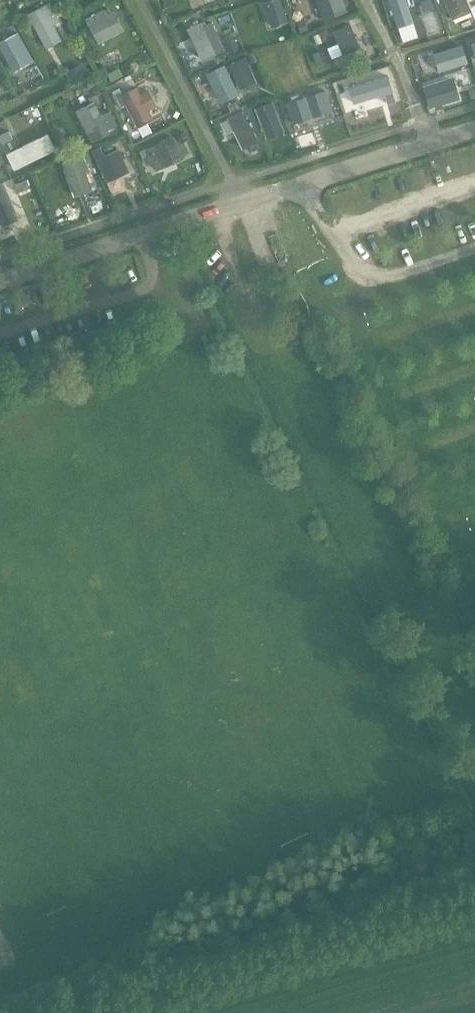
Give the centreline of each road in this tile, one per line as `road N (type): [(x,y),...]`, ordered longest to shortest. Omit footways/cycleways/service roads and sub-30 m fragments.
road 1 (unclassified): [(0,283),(474,130)]

